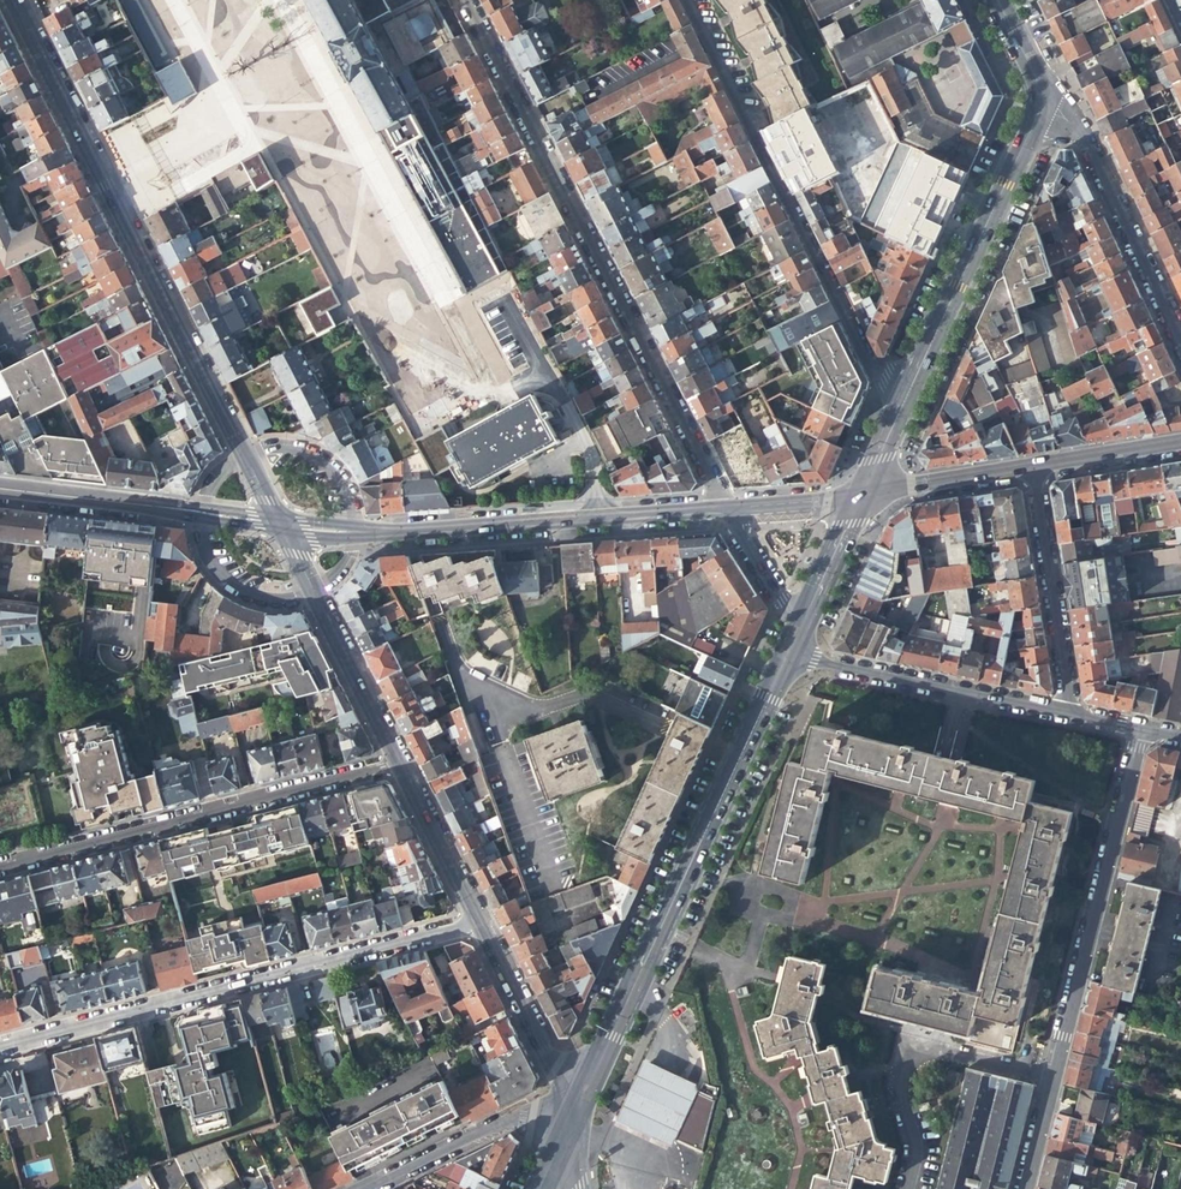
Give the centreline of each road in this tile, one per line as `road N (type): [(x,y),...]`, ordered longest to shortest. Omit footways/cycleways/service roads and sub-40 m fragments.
road 1 (residential): [(15,0),(281,523)]
road 2 (residential): [(465,0),(721,506)]
road 3 (residential): [(570,1113),(783,652)]
road 4 (residential): [(474,921),(0,1047)]
road 5 (residential): [(1020,1188),(1137,727)]
road 6 (residential): [(688,0),(894,412)]
road 7 (secondary): [(281,523),(383,533),(721,506)]
road 8 (residential): [(0,868),(397,761)]
road 9 (residential): [(1045,99),(894,412)]
road 10 (residential): [(783,652),(1061,710)]
road 11 (secondary): [(0,489),(281,523)]
road 12 (residential): [(1180,339),(1086,142),(1045,99)]
road 13 (residential): [(281,523),(397,761)]
road 14 (residential): [(1028,467),(1061,710)]
road 15 (residential): [(570,1113),(510,1111),(352,1188)]
road 16 (residential): [(474,921),(570,1113)]
road 17 (residential): [(397,761),(474,921)]
road 18 (secondary): [(859,493),(1028,467)]
road 19 (secondary): [(1028,467),(1180,443)]
road 20 (residential): [(795,626),(859,493)]
road 21 (residential): [(721,506),(795,626)]
road 22 (secondary): [(721,506),(859,493)]

